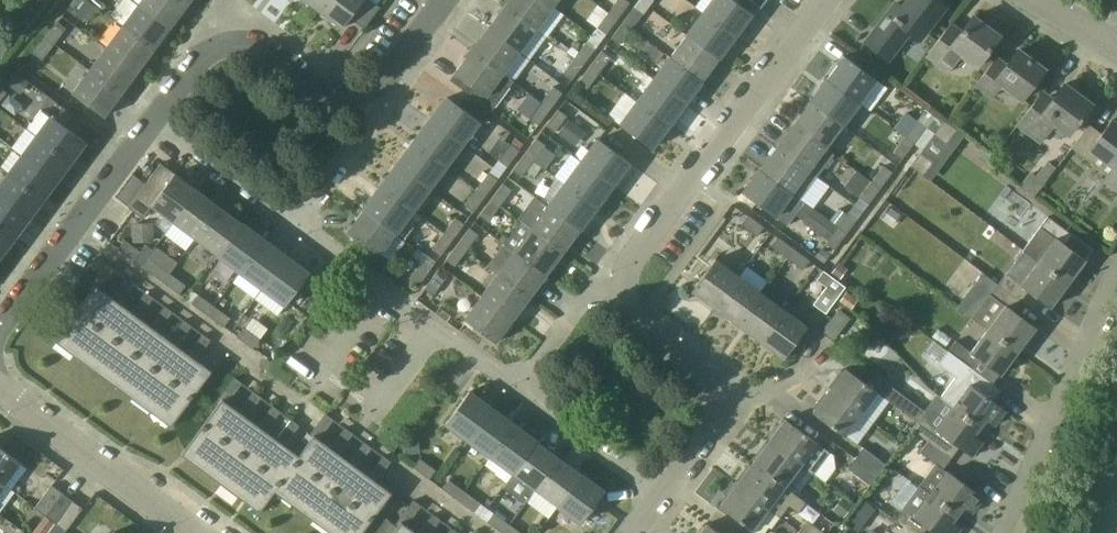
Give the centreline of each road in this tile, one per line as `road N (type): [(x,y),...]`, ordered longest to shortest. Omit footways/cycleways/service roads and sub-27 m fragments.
road 1 (residential): [(607,270),(825,0)]
road 2 (residential): [(998,532),(1116,263)]
road 3 (residential): [(661,490),(713,416),(713,392),(607,270)]
road 4 (unclassified): [(0,324),(157,118)]
road 5 (residential): [(506,378),(299,226)]
road 6 (residential): [(157,118),(202,58),(245,38),(333,90),(359,96)]
road 7 (residential): [(0,385),(202,532)]
road 8 (residential): [(661,490),(506,378)]
road 9 (residential): [(299,226),(157,118)]
road 10 (residential): [(506,378),(607,270)]
road 11 (residential): [(299,226),(355,136),(359,96)]
road 12 (residential): [(359,96),(380,82),(442,0)]

